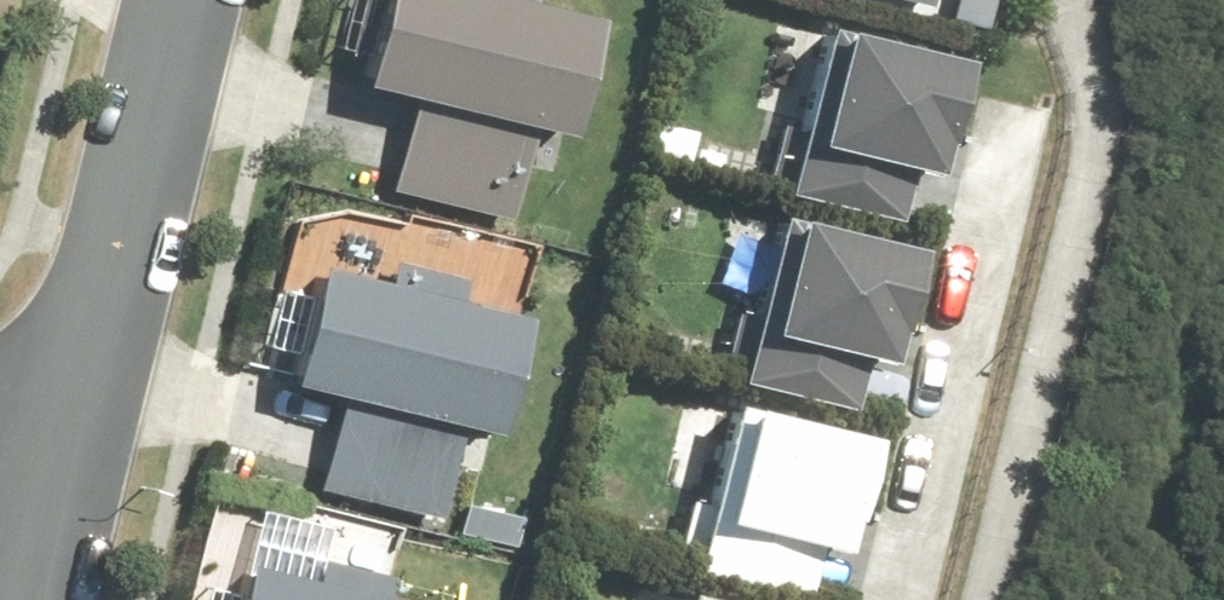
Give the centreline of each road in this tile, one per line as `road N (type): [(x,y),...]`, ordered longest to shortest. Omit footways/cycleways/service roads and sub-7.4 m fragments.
road 1 (residential): [(179,0),(65,472)]
road 2 (residential): [(916,599),(1017,126)]
road 3 (residential): [(65,472),(34,599)]

